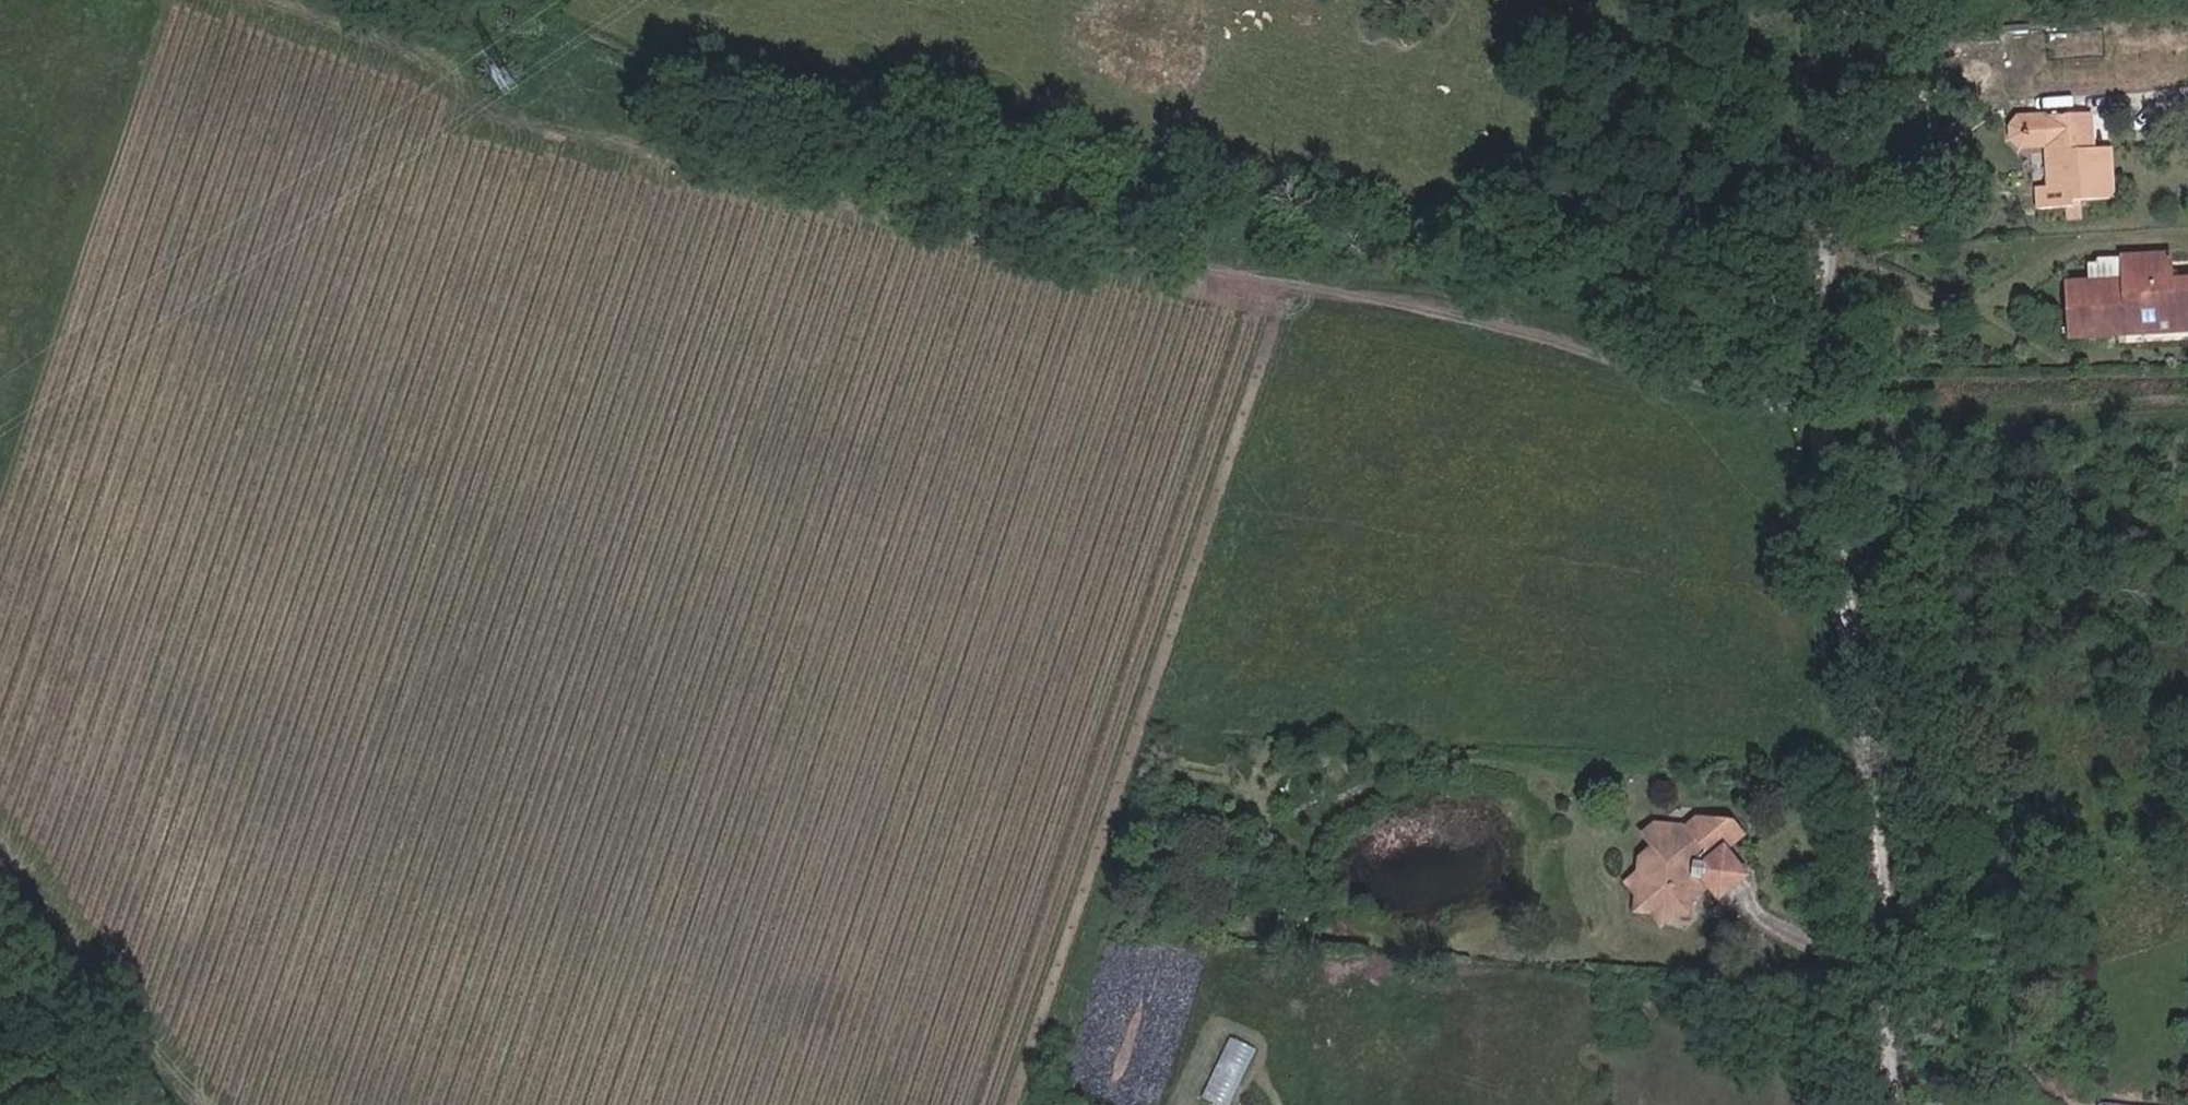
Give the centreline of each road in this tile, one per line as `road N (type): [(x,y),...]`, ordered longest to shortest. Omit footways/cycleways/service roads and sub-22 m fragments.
road 1 (residential): [(1885,1104),(1870,821),(1870,0)]

